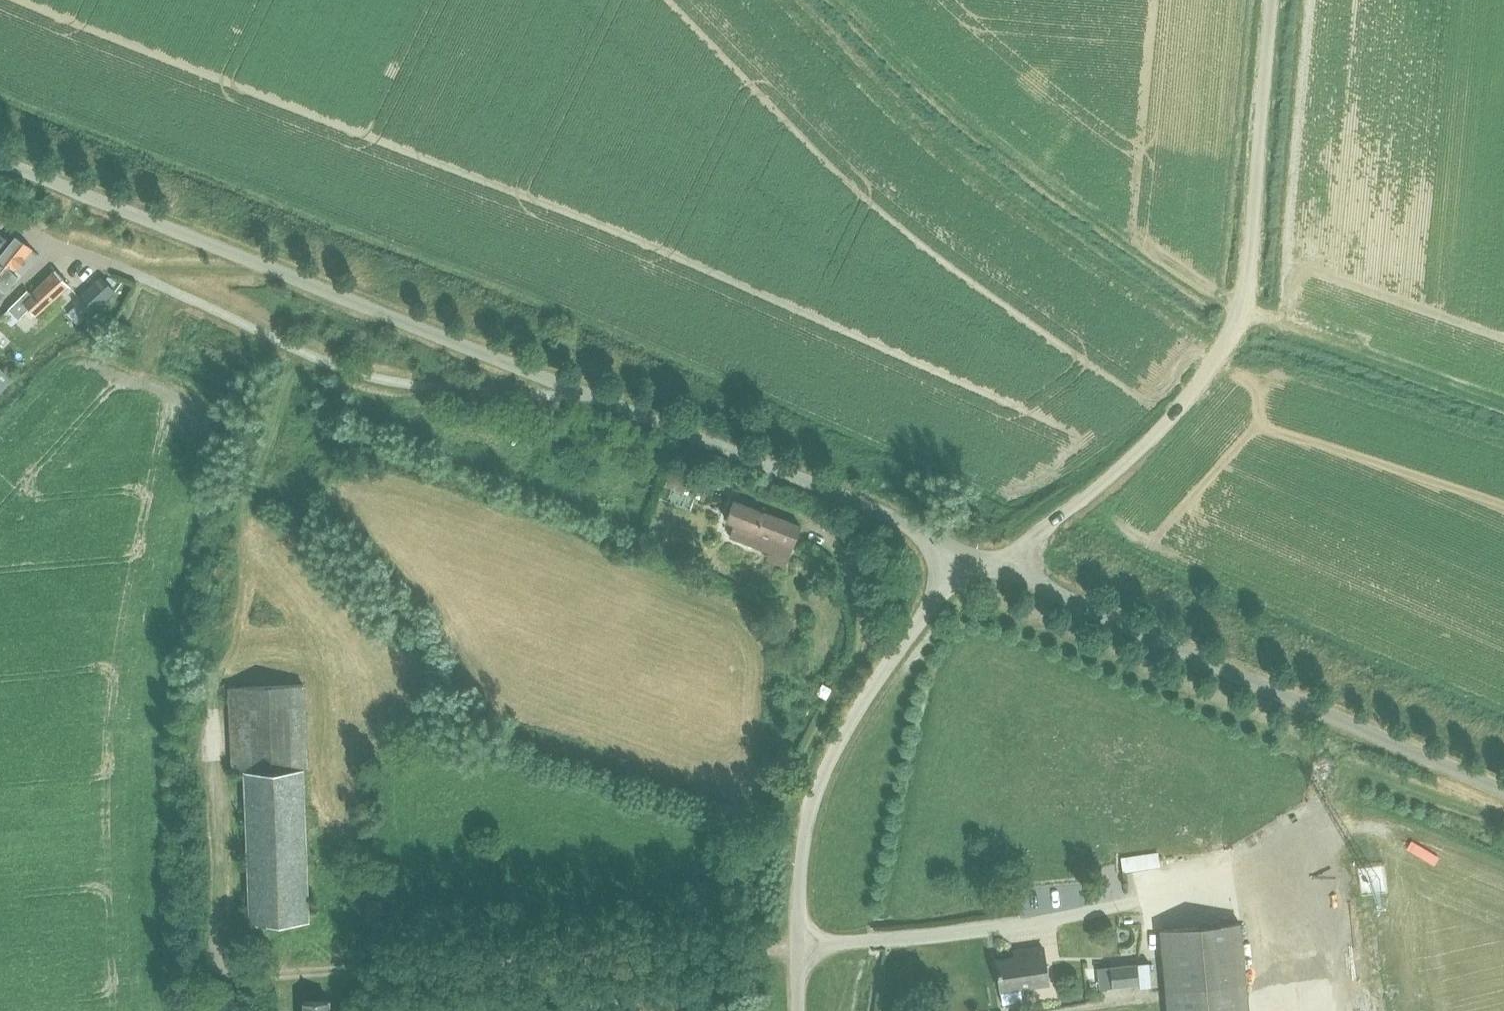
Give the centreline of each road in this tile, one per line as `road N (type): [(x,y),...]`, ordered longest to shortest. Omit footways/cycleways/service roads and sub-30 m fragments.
road 1 (unclassified): [(990,563),(1021,549),(1155,434),(1240,313),(1252,264),(1270,0)]
road 2 (tertiary): [(574,391),(0,159)]
road 3 (tertiary): [(1503,790),(990,563)]
road 4 (residential): [(574,391),(464,391),(356,372),(95,259),(61,254)]
road 5 (tertiary): [(801,1010),(803,852),(823,781),(851,722),(936,599),(959,573),(990,563)]
road 6 (tertiary): [(990,563),(574,391)]
road 7 (track): [(1240,313),(1503,398)]

